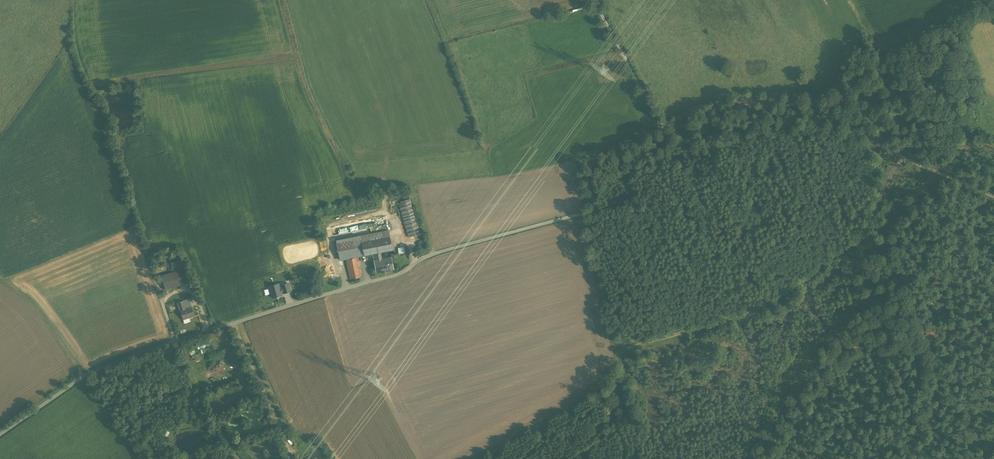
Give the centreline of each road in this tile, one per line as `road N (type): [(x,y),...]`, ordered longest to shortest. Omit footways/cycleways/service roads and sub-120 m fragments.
road 1 (unclassified): [(0,435),(85,375),(416,263)]
road 2 (track): [(951,179),(747,312),(616,354)]
road 3 (track): [(583,214),(595,207),(584,161),(735,103),(817,101)]
road 4 (track): [(986,0),(817,101)]
road 5 (track): [(416,263),(583,214)]
road 6 (track): [(817,101),(951,179)]
road 7 (track): [(292,458),(232,323)]
road 8 (track): [(663,128),(595,0)]
road 9 (track): [(82,377),(34,305),(0,279)]

